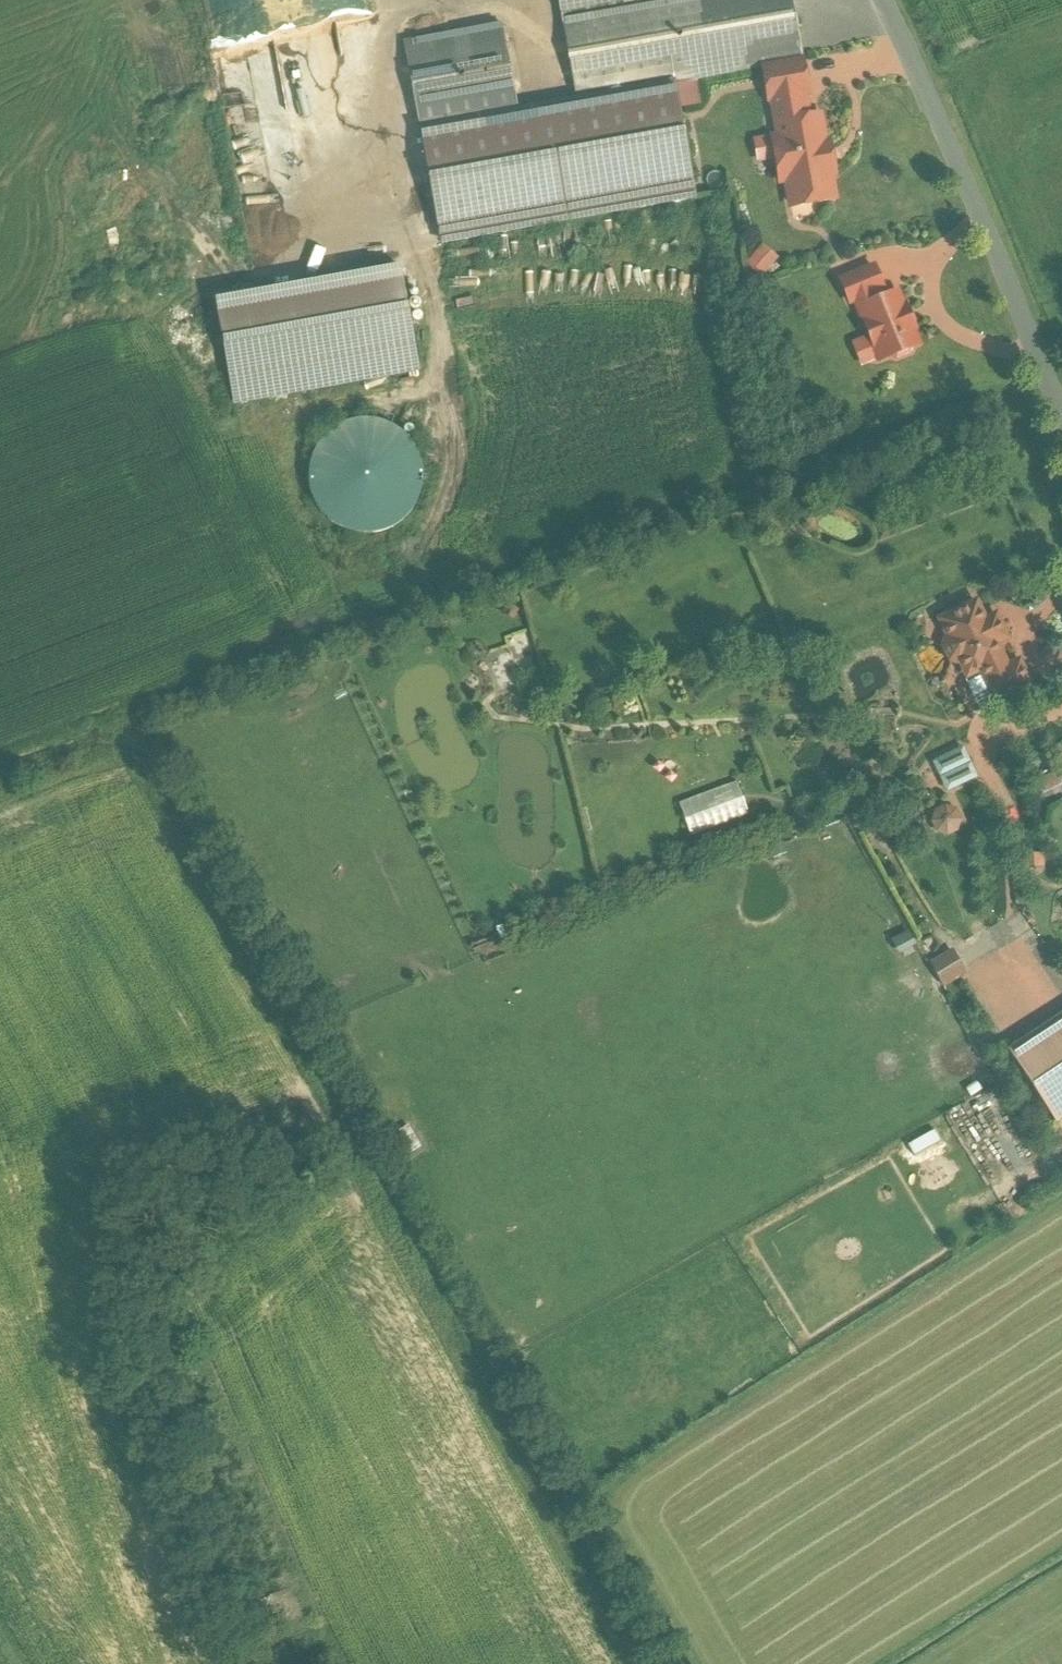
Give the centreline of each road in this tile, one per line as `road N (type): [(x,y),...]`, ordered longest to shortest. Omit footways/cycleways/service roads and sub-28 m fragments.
road 1 (unclassified): [(1061,411),(888,0)]

